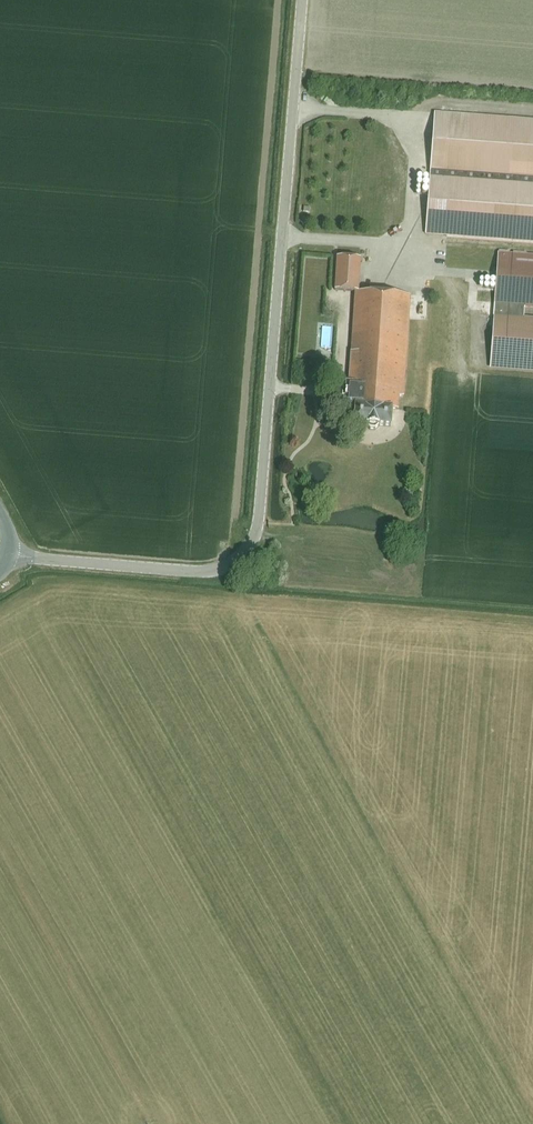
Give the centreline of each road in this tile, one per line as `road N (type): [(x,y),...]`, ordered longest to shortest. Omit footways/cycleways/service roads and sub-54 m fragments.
road 1 (unclassified): [(10,556),(203,573),(246,553),(258,526),(303,0)]

